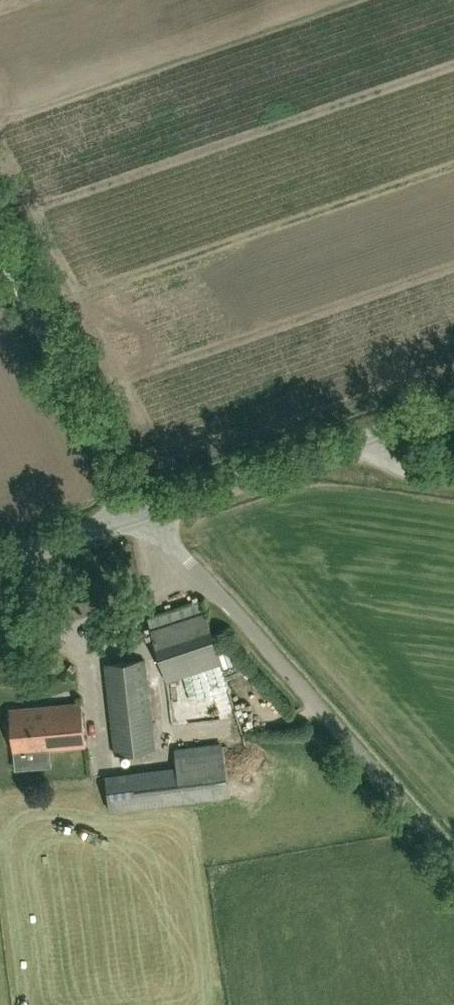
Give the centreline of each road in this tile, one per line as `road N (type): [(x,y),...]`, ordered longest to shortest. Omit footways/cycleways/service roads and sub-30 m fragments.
road 1 (unclassified): [(453,863),(149,510)]
road 2 (unclassified): [(133,514),(0,236)]
road 3 (tertiary): [(371,440),(149,510)]
road 4 (tertiary): [(133,514),(0,559)]

